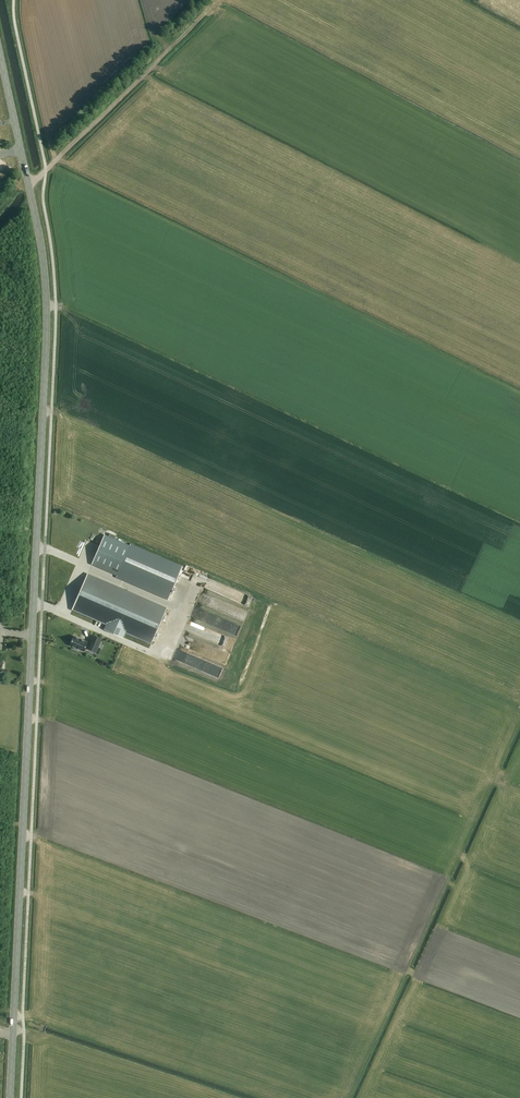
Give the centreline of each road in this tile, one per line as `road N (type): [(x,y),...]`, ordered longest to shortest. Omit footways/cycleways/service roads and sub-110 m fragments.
road 1 (primary): [(10,1097),(47,334),(42,254),(0,52)]
road 2 (track): [(45,171),(217,0)]

